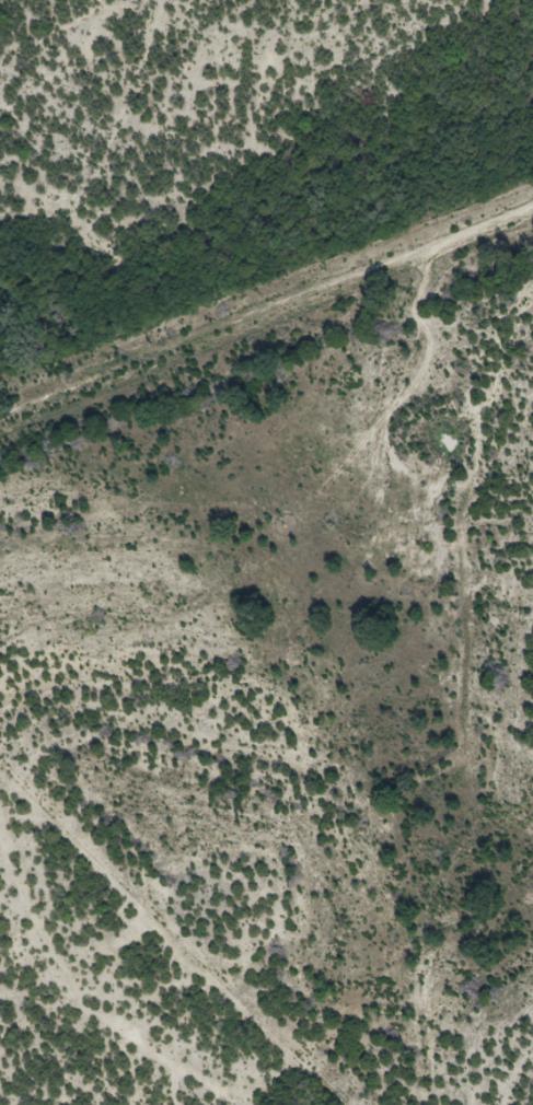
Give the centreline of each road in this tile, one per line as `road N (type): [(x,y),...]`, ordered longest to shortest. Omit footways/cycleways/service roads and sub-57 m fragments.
road 1 (track): [(0,413),(532,201)]

